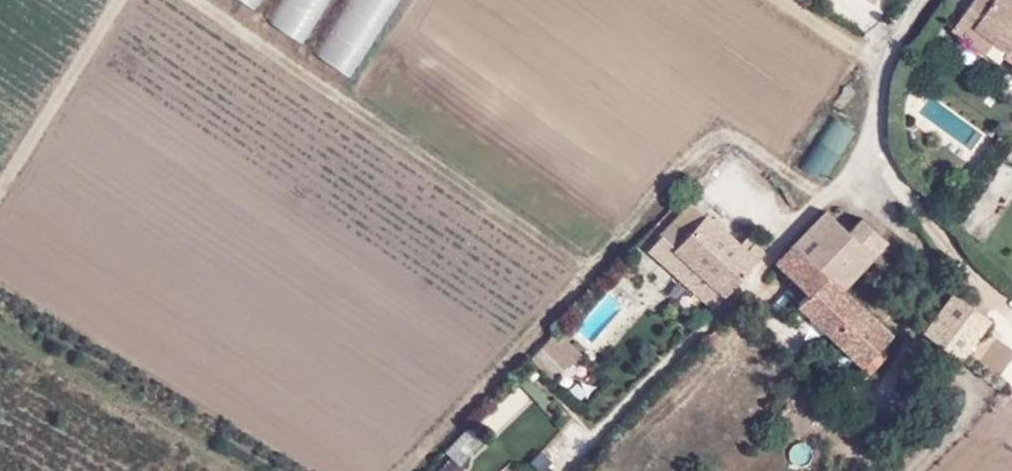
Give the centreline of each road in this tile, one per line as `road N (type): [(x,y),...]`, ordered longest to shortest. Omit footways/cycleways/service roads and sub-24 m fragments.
road 1 (track): [(820,198),(759,151),(720,136),(589,270),(202,0)]
road 2 (track): [(120,0),(0,189)]

